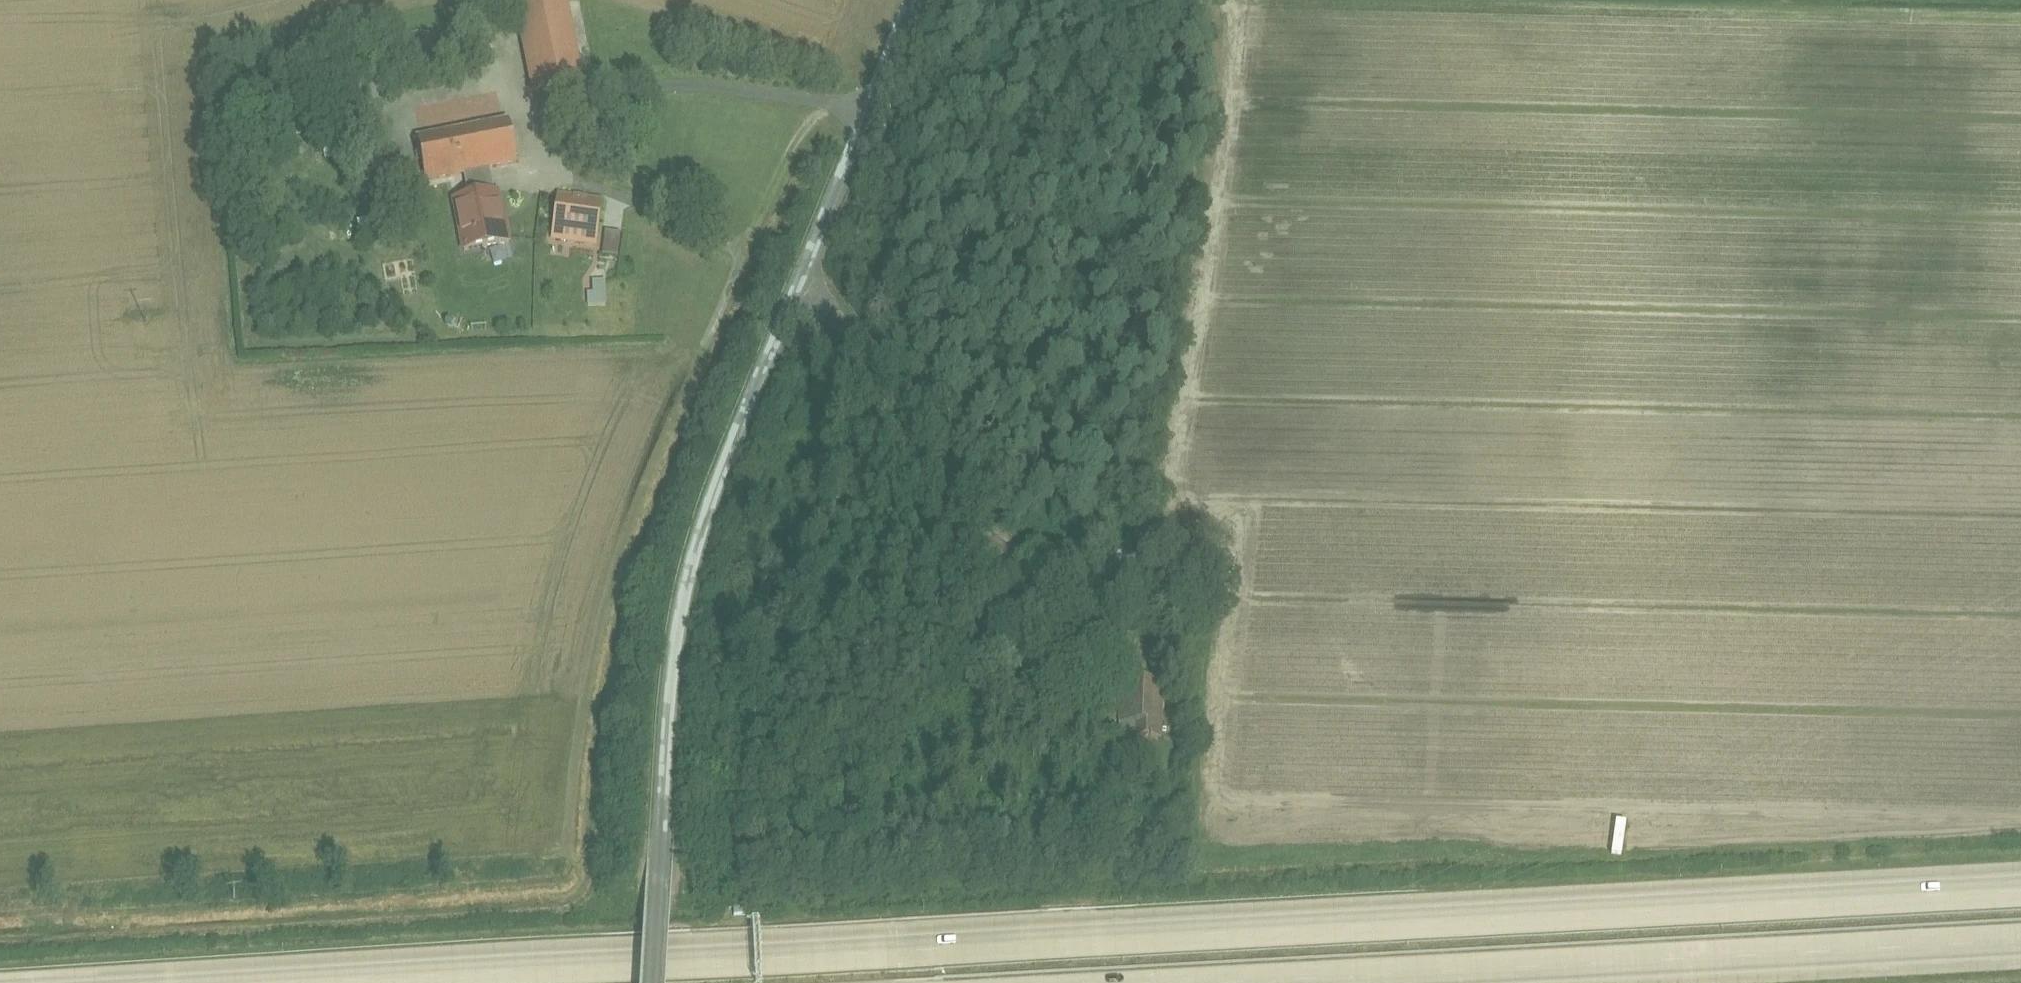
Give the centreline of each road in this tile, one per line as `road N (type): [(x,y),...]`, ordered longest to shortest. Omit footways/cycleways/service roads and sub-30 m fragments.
road 1 (motorway): [(2020,880),(200,982)]
road 2 (residential): [(921,0),(691,576),(674,668),(653,982)]
road 3 (motorway): [(1327,982),(2020,946)]

